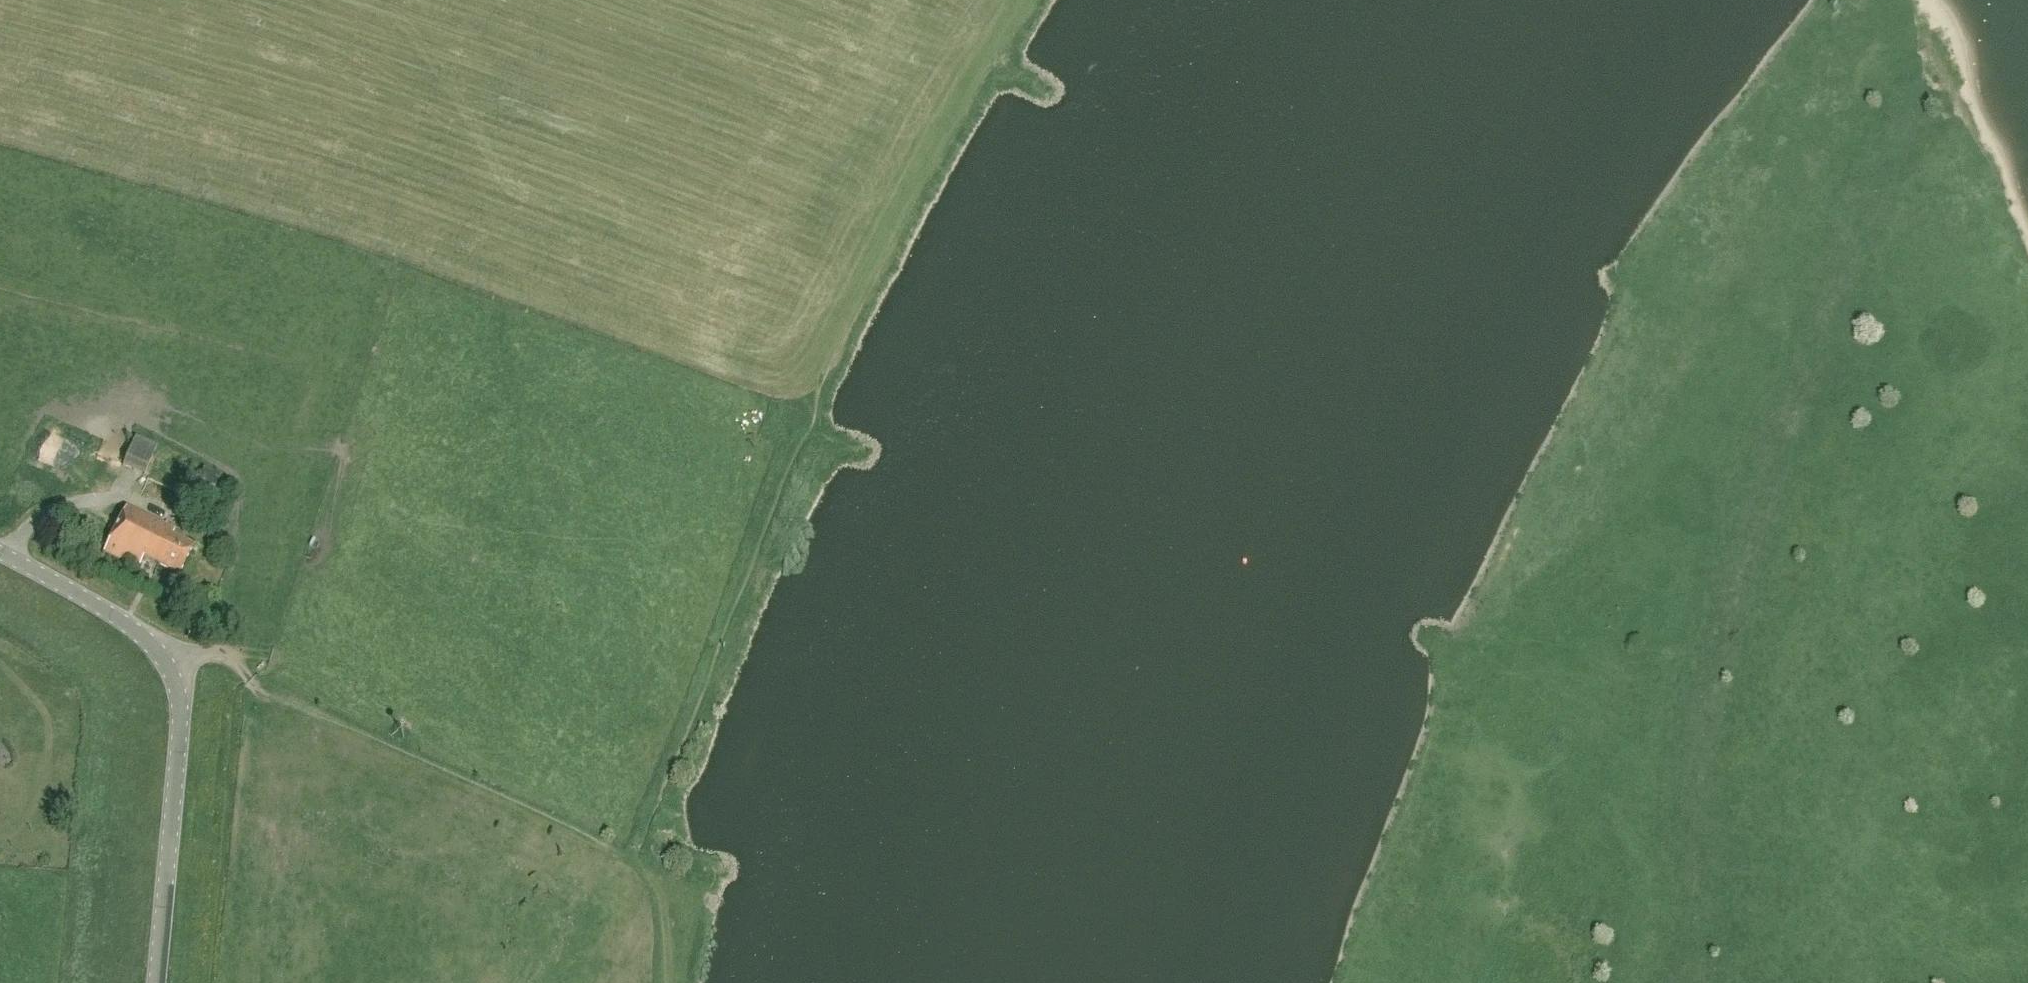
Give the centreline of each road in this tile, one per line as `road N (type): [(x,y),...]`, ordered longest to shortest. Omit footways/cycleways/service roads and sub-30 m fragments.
road 1 (tertiary): [(159,982),(178,773),(178,701),(166,657),(137,627),(0,552)]

